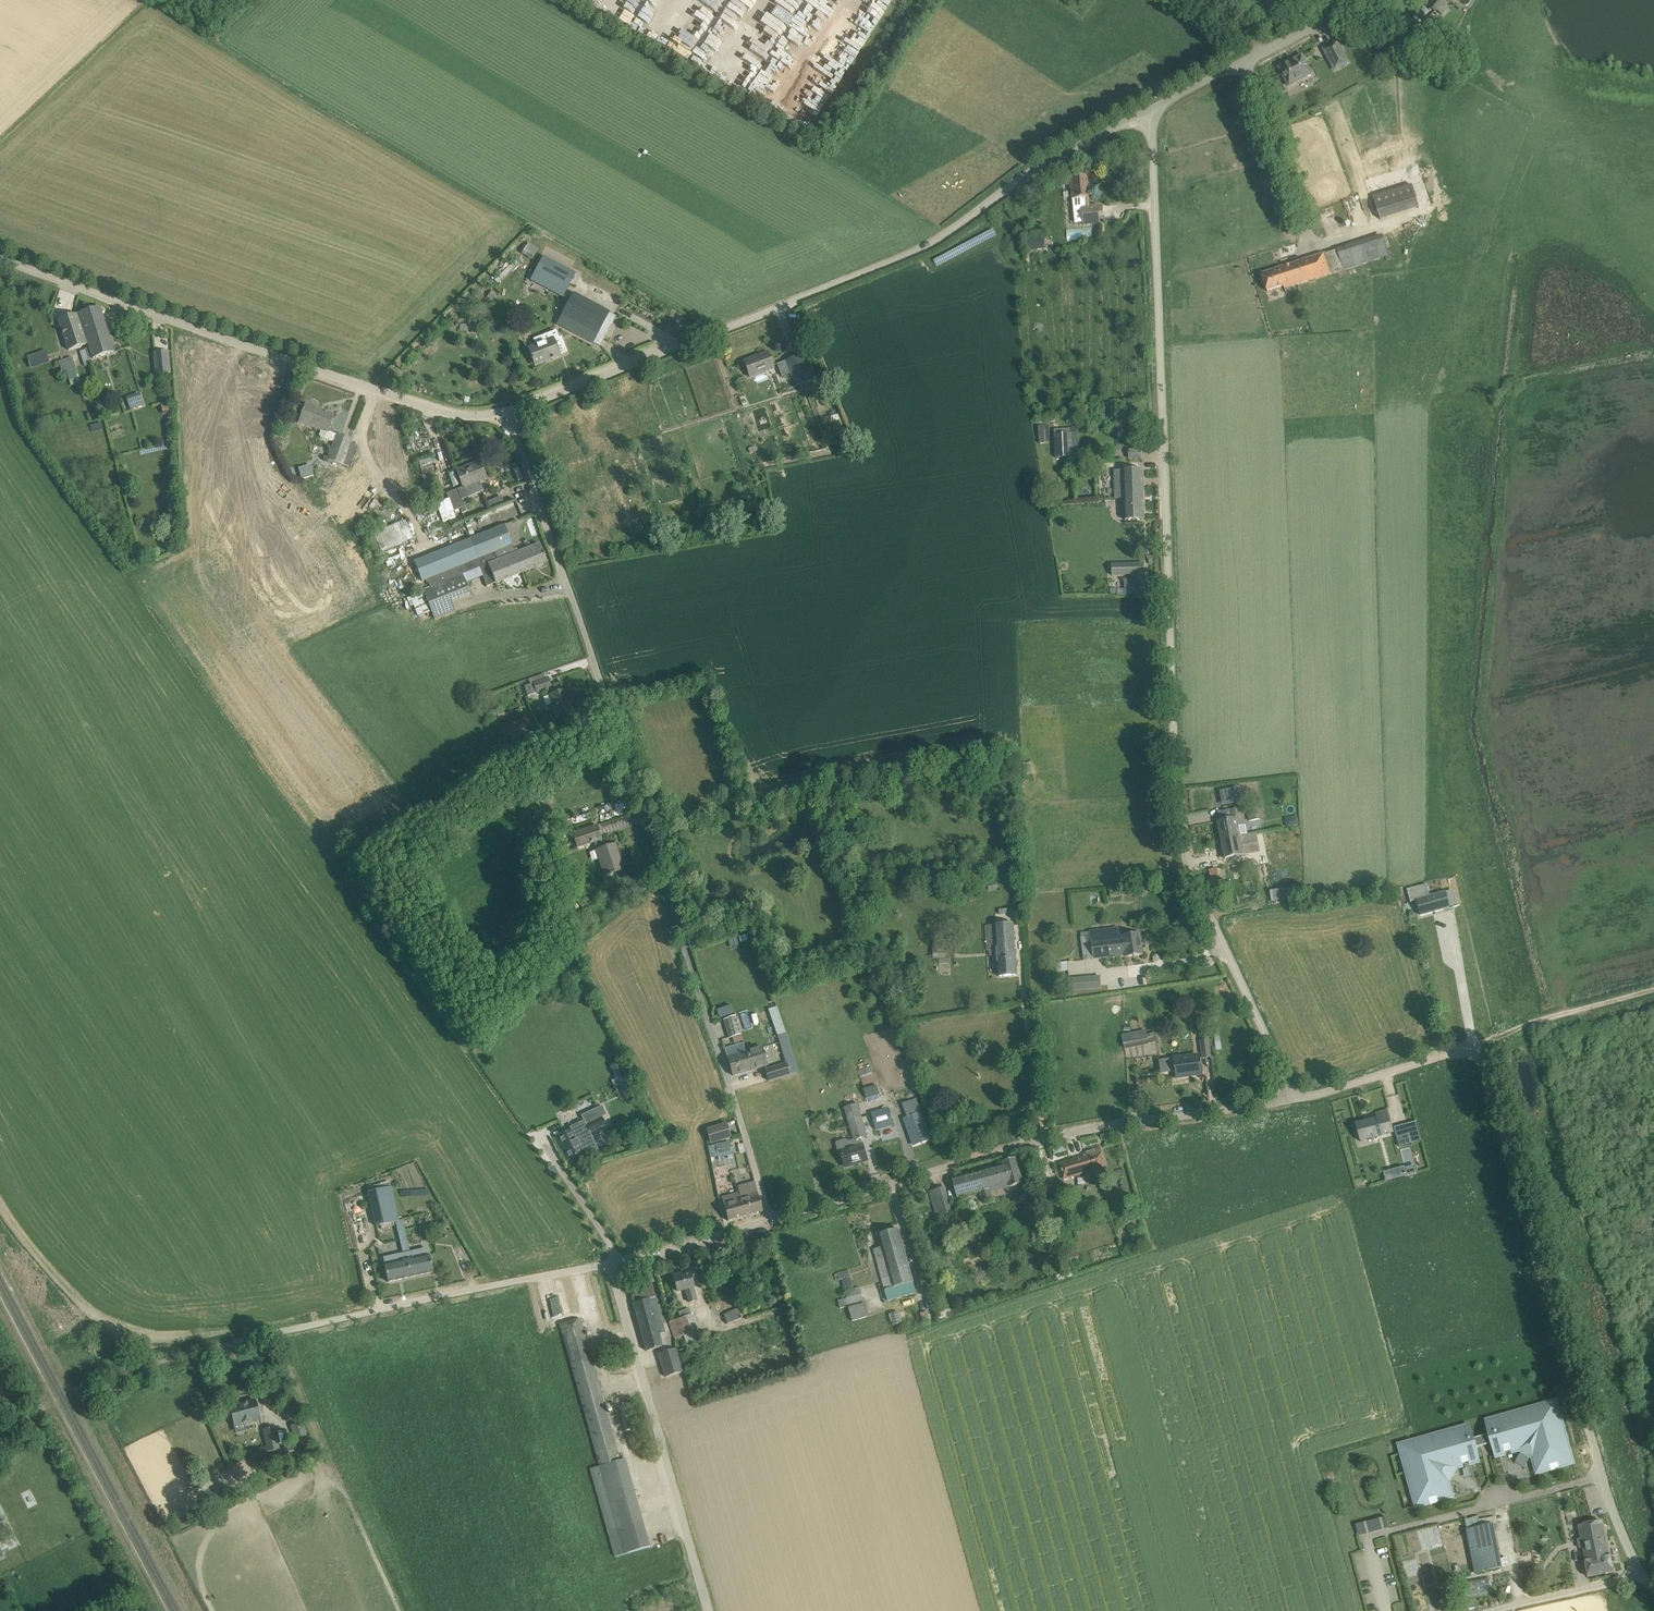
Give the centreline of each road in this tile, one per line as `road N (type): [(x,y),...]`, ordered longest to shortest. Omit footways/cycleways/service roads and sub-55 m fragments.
road 1 (unclassified): [(1297,1098),(1209,903),(1183,821),(1149,116)]
road 2 (unclassified): [(773,1220),(516,411)]
road 3 (unclassified): [(1297,1098),(1472,1047),(1492,1058),(1610,1500),(1653,1587)]
road 4 (unclassified): [(516,411),(874,268),(1149,116)]
road 5 (unclassified): [(516,411),(472,414),(416,402),(0,250)]
road 6 (unclassified): [(773,1220),(1049,1132),(1132,1114),(1297,1098)]
road 7 (unclassified): [(89,1383),(611,1267)]
road 8 (unclassified): [(711,1610),(611,1267)]
road 9 (unclassified): [(1149,116),(1359,0)]
road 10 (track): [(1653,986),(1472,1047)]
road 11 (unclassified): [(611,1267),(773,1220)]

